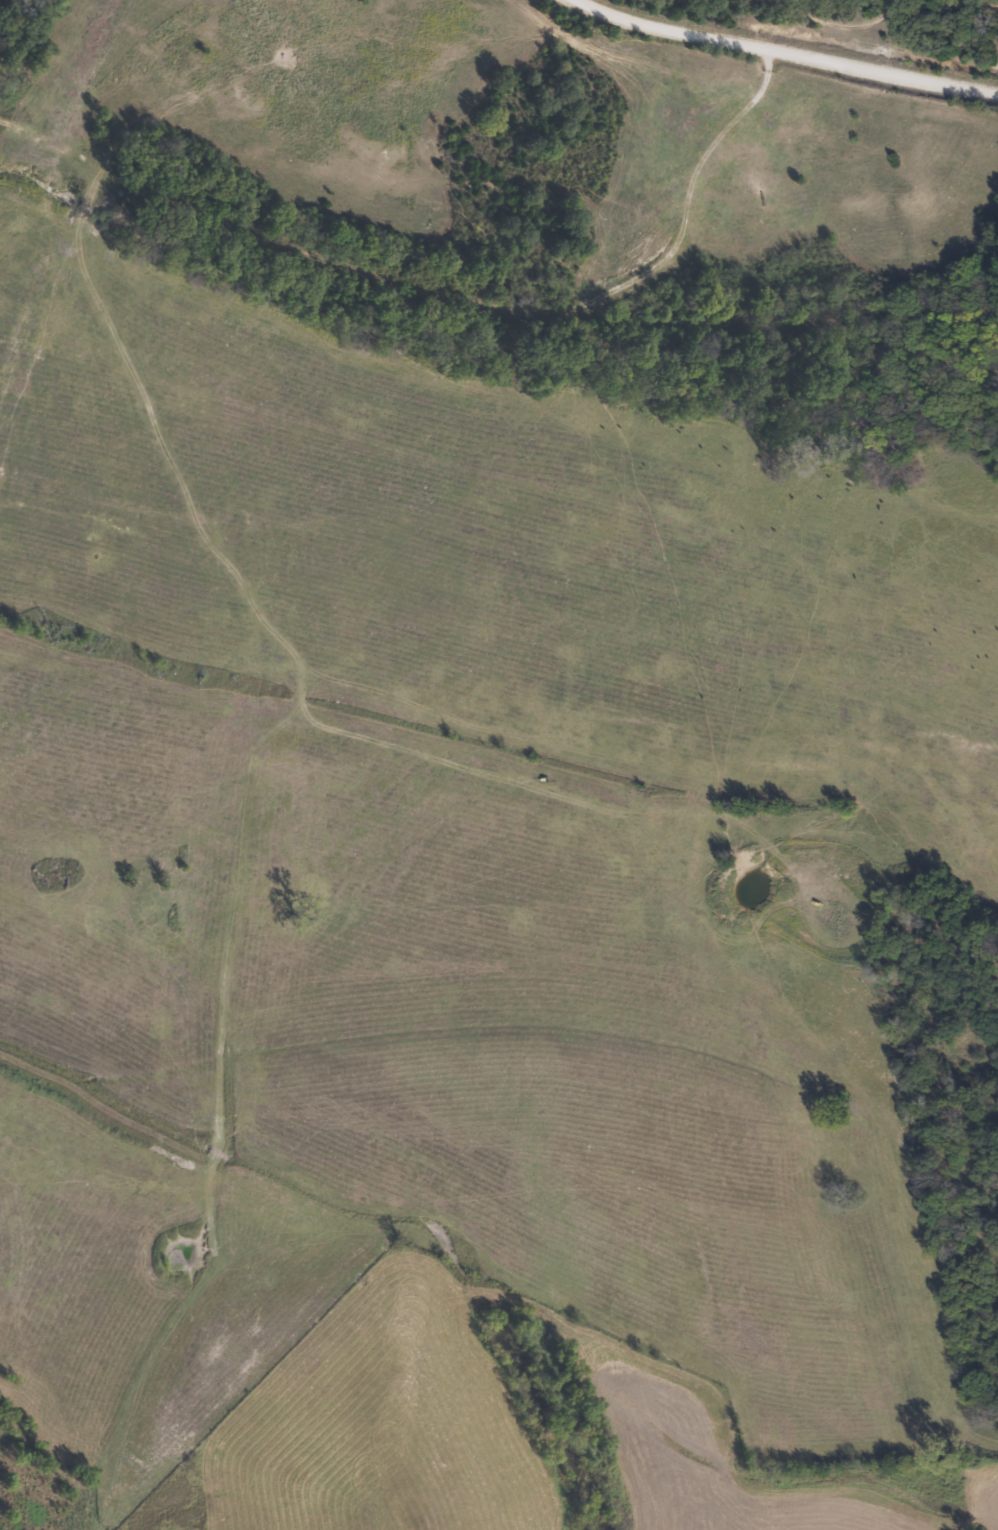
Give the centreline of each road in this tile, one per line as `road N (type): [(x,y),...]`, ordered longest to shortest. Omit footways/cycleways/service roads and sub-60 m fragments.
road 1 (residential): [(746,289),(766,31),(779,0)]
road 2 (residential): [(766,31),(636,0)]

